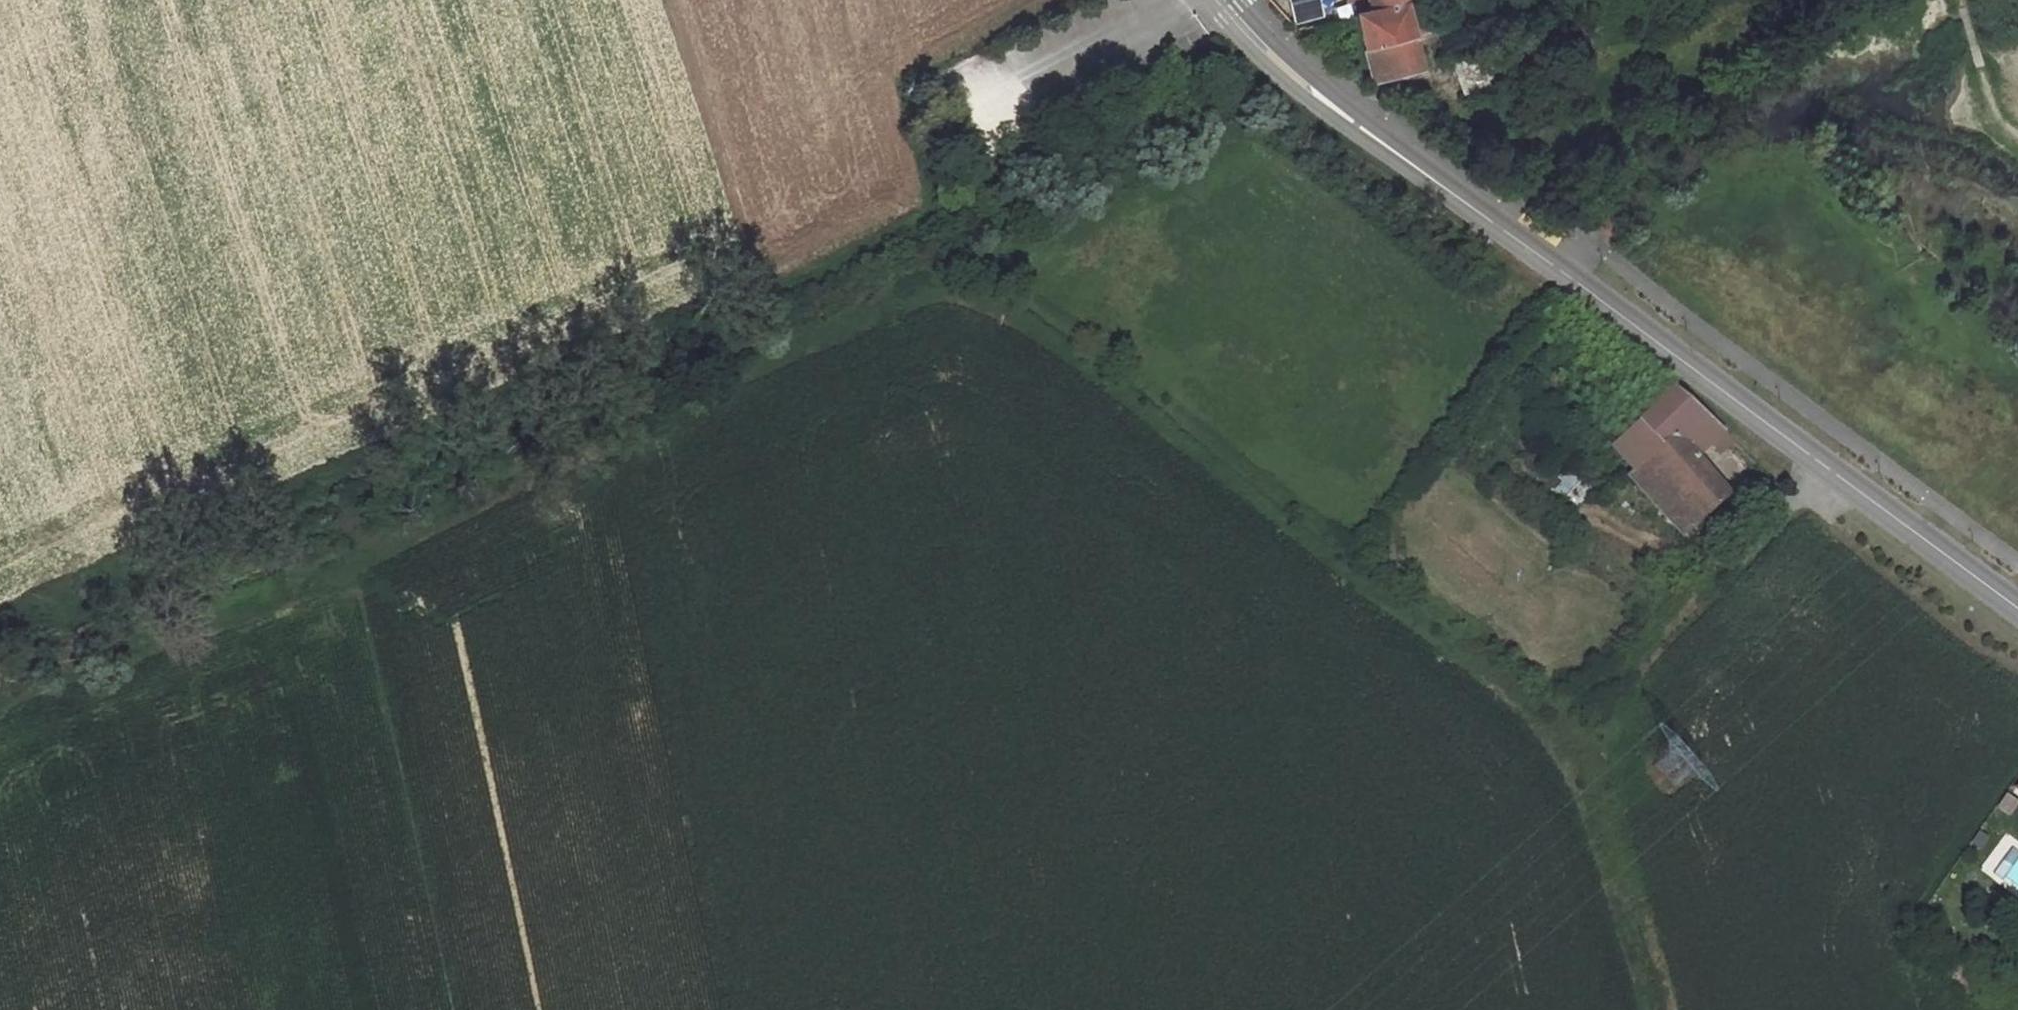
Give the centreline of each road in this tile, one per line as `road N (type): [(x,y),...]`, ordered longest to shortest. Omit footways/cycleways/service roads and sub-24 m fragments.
road 1 (tertiary): [(1221,0),(1306,88),(2017,606)]

